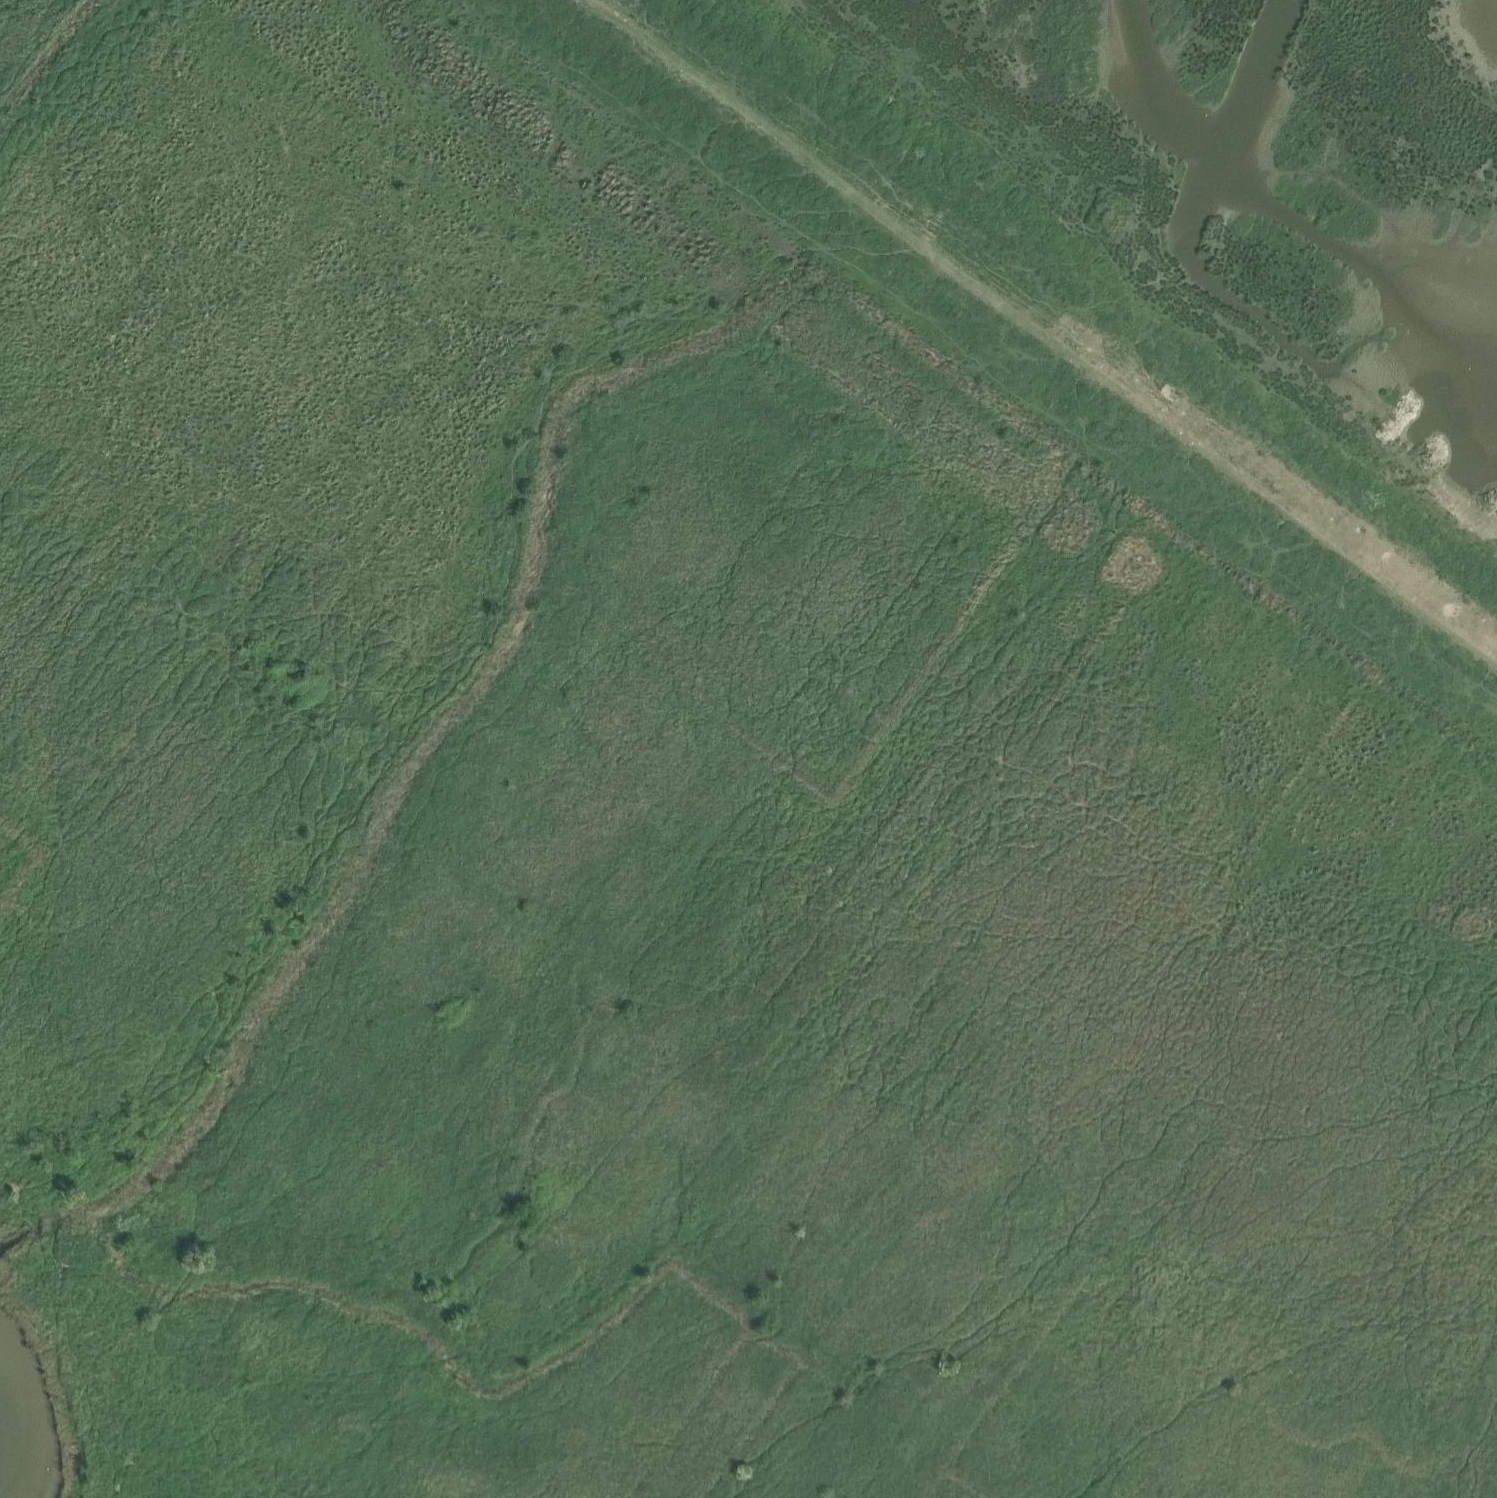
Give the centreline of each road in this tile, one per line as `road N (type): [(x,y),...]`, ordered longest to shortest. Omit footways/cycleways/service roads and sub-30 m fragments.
road 1 (track): [(591,0),(1496,660)]

